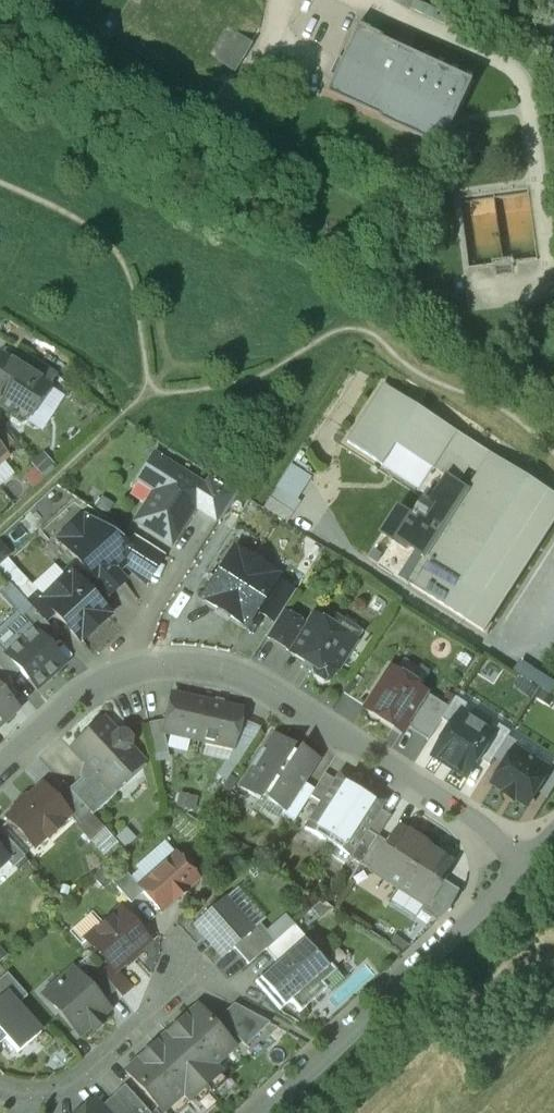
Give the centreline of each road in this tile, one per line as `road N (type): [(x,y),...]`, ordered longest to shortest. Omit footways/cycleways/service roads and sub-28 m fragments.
road 1 (residential): [(0,771),(112,681),(171,667),(226,674),(285,702),(434,797),(525,865)]
road 2 (residential): [(525,865),(267,1112)]
road 3 (residential): [(0,1091),(50,1096),(91,1071),(191,977)]

